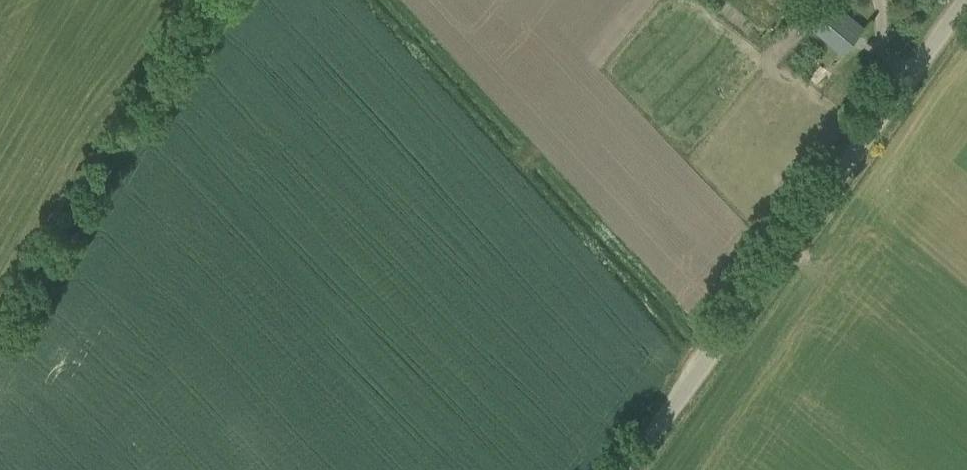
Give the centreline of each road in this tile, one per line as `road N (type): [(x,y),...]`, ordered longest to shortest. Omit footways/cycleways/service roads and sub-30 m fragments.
road 1 (tertiary): [(630,469),(966,1)]

